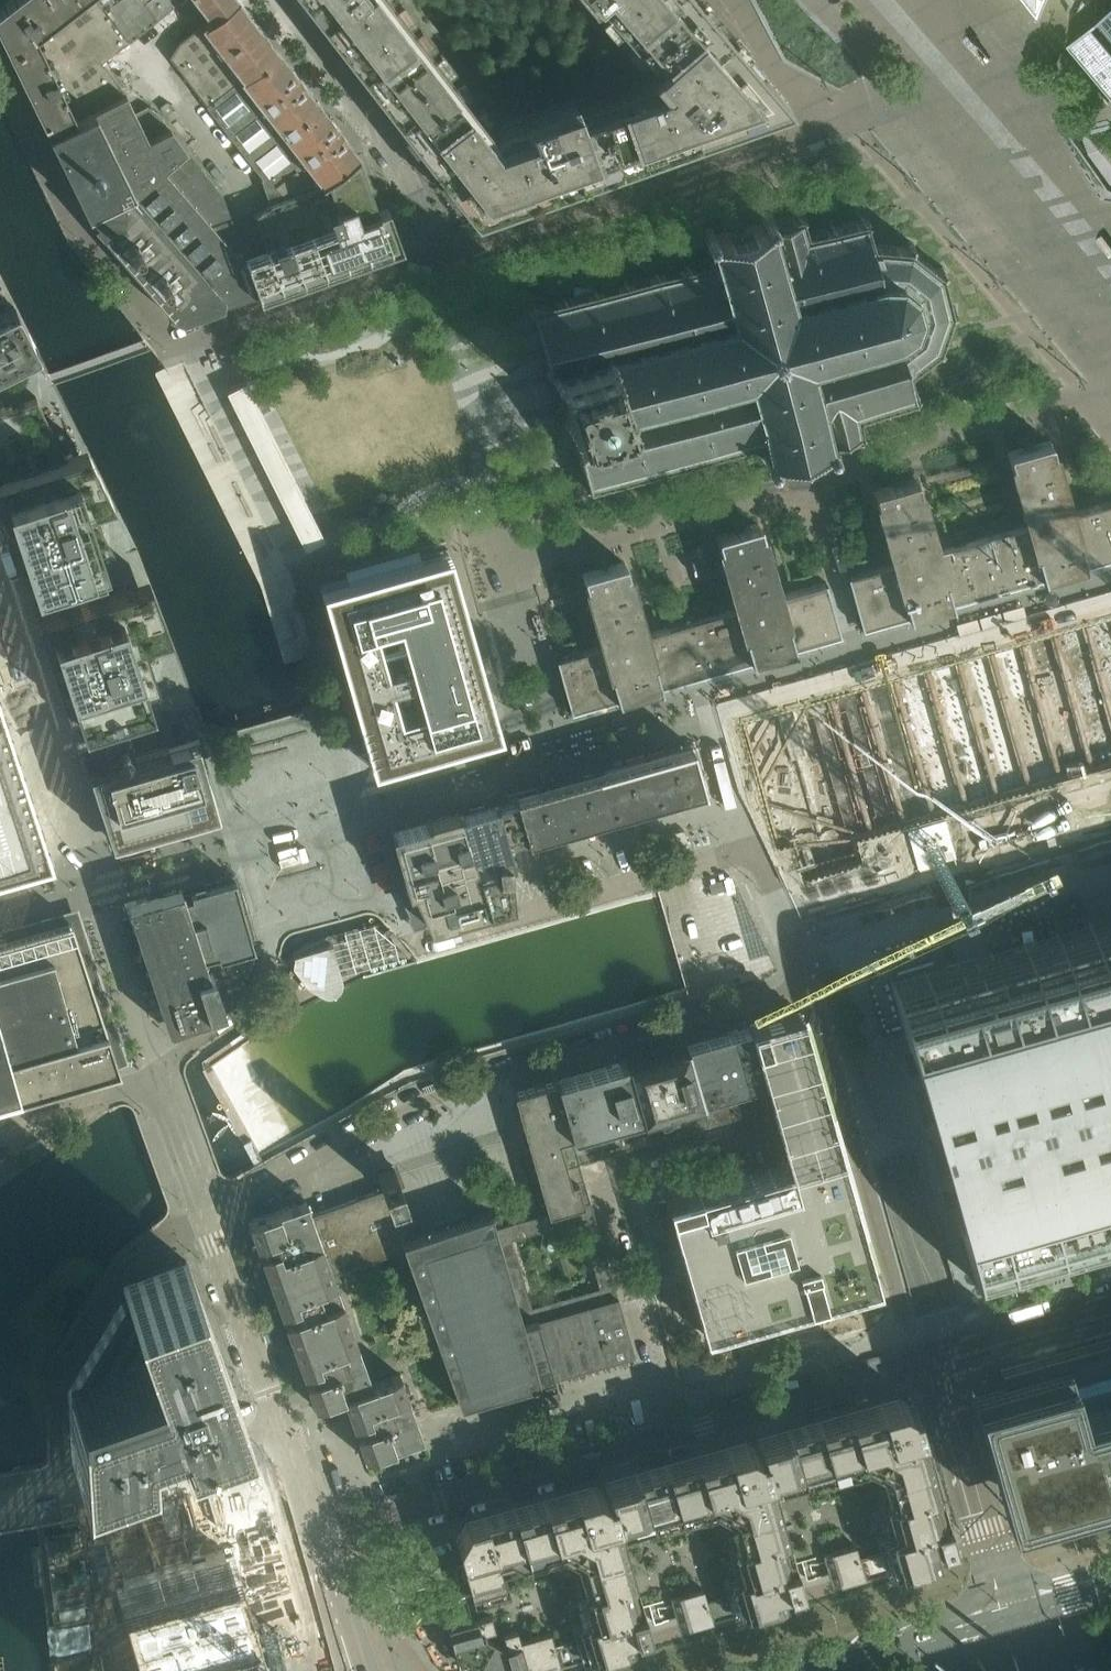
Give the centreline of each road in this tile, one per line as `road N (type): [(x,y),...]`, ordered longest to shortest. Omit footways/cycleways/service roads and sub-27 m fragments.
road 1 (residential): [(208,1221),(422,1099),(808,984)]
road 2 (residential): [(666,1436),(601,1189),(625,1164),(728,1133)]
road 3 (residential): [(808,984),(916,1361)]
road 4 (residential): [(666,1436),(320,1533)]
road 5 (residential): [(437,937),(753,845)]
road 6 (residential): [(0,69),(81,226),(173,334)]
road 7 (residential): [(220,0),(144,61),(225,166),(253,245)]
road 8 (residential): [(0,1503),(86,1488),(284,1428)]
road 9 (residential): [(916,1361),(666,1436)]
road 10 (residential): [(432,210),(394,146),(281,0)]
road 11 (residential): [(208,1221),(284,1428)]
road 12 (residential): [(988,1545),(933,1356)]
road 13 (residential): [(933,1356),(1110,1304)]
road 14 (residential): [(0,1122),(156,1072)]
road 15 (residential): [(389,1670),(349,1554),(320,1533)]
road 16 (residential): [(156,1072),(208,1221)]
road 17 (residential): [(808,984),(753,845)]
road 18 (residential): [(320,1533),(356,1670)]
road 19 (secondary): [(946,1637),(827,1670)]

